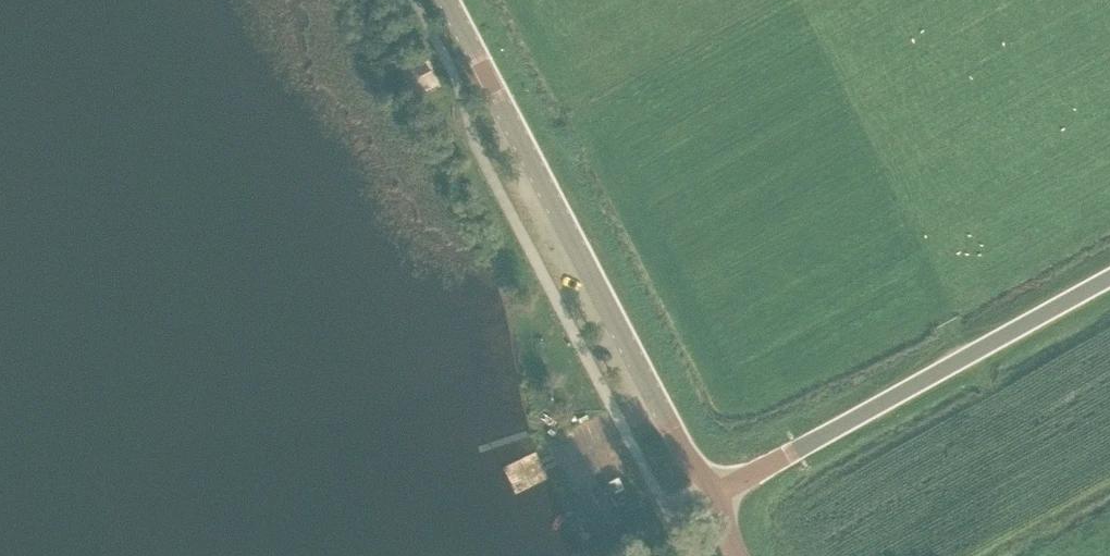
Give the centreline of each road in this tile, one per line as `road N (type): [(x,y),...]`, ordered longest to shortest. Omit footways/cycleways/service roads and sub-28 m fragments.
road 1 (tertiary): [(717,492),(664,415),(447,0)]
road 2 (tertiary): [(717,492),(1109,277)]

